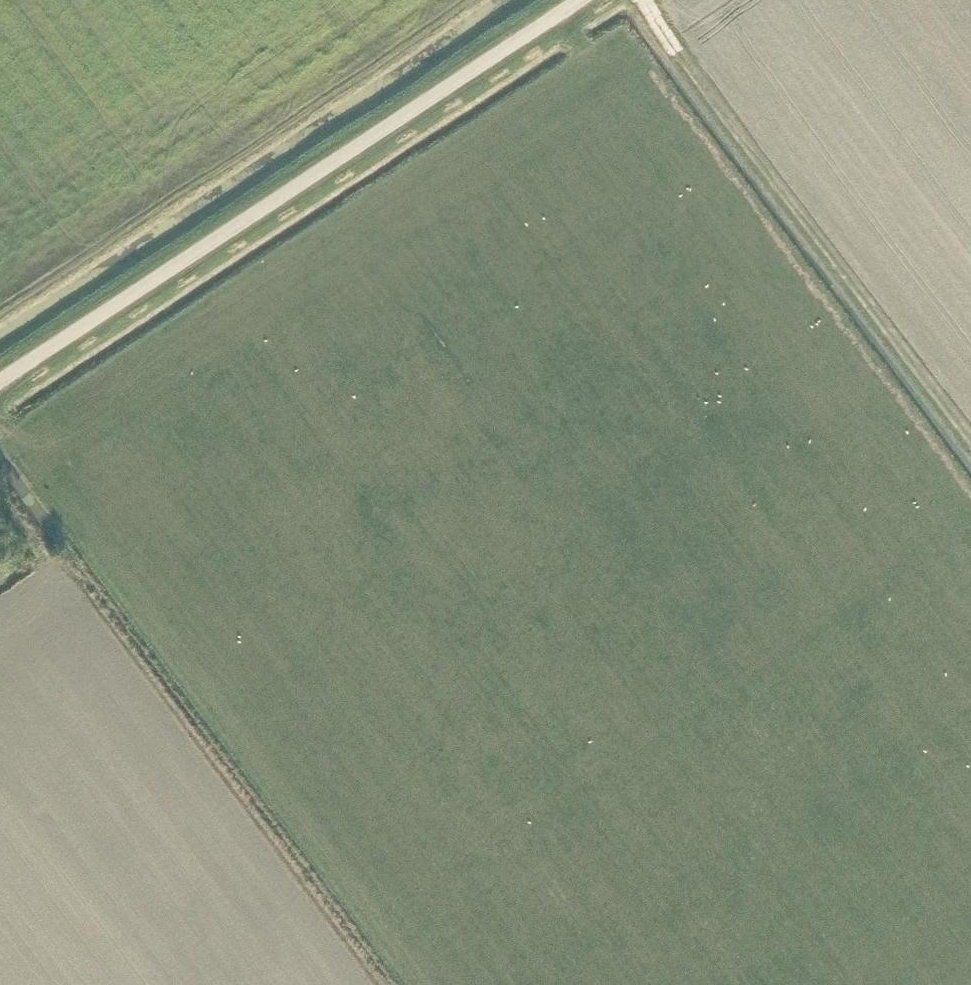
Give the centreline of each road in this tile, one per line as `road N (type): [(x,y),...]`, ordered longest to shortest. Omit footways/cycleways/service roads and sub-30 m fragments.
road 1 (unclassified): [(0,381),(581,0)]

